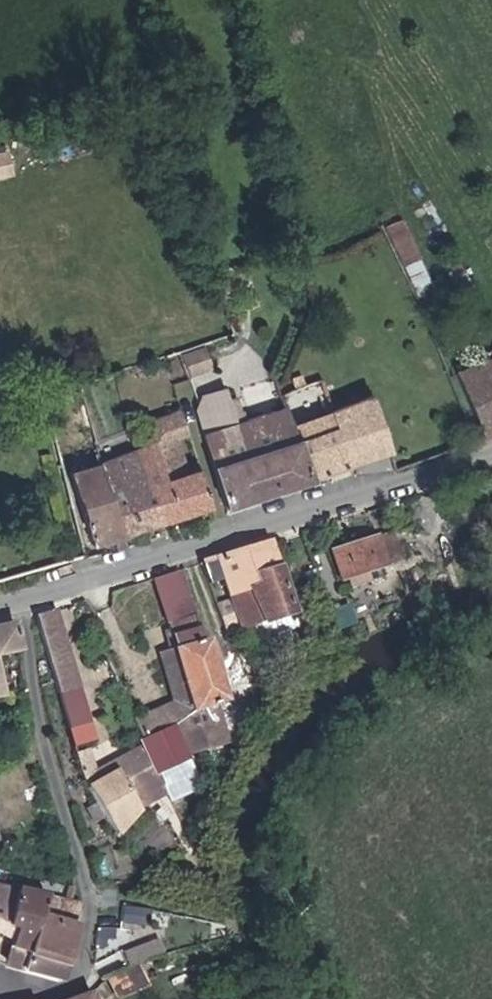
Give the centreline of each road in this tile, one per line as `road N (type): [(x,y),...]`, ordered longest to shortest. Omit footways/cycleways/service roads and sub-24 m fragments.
road 1 (unclassified): [(0,603),(491,467)]

